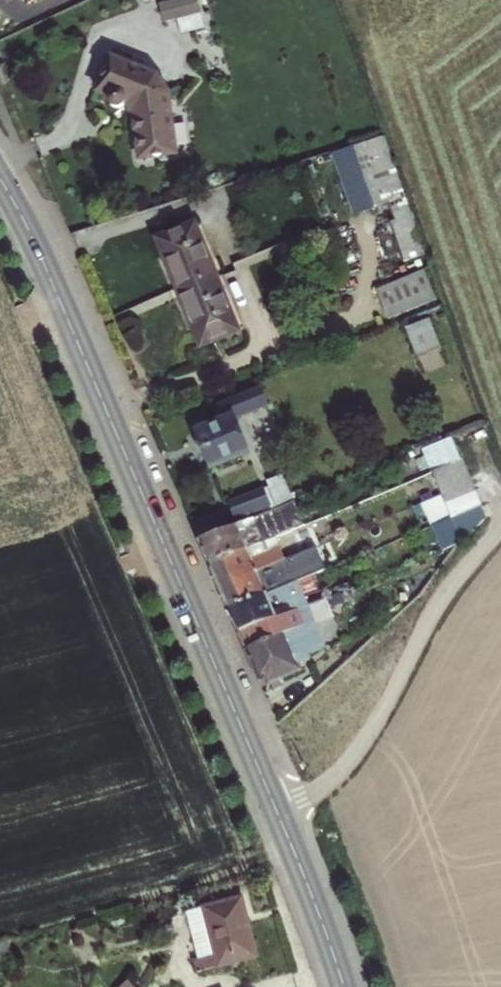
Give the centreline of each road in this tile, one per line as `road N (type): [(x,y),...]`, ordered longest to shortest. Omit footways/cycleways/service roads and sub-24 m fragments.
road 1 (secondary): [(0,180),(312,895),(344,986)]
road 2 (track): [(500,529),(441,602),(346,769),(275,809)]

